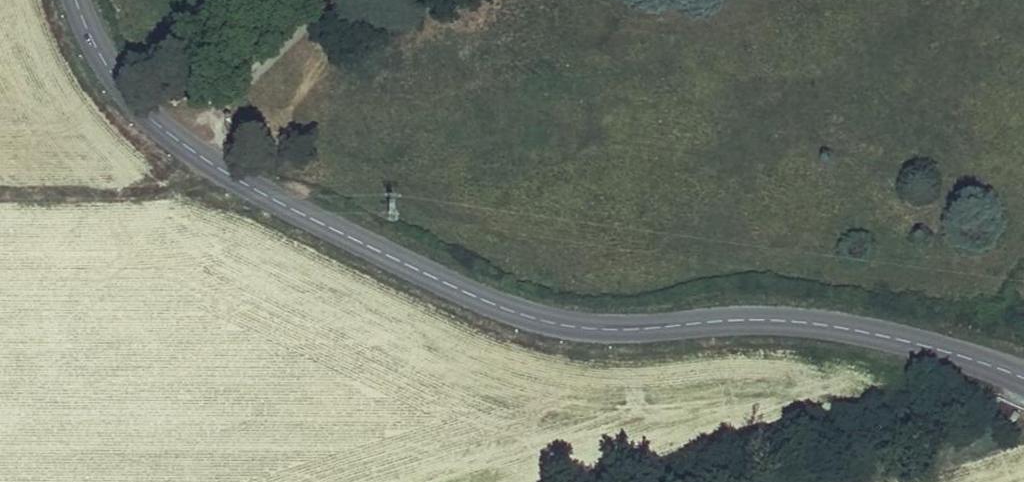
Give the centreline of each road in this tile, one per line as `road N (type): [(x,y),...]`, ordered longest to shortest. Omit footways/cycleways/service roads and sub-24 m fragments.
road 1 (tertiary): [(77,0),(138,113),(237,180),(528,317),(621,329),(750,317),(828,323),(914,340),(1023,378)]

